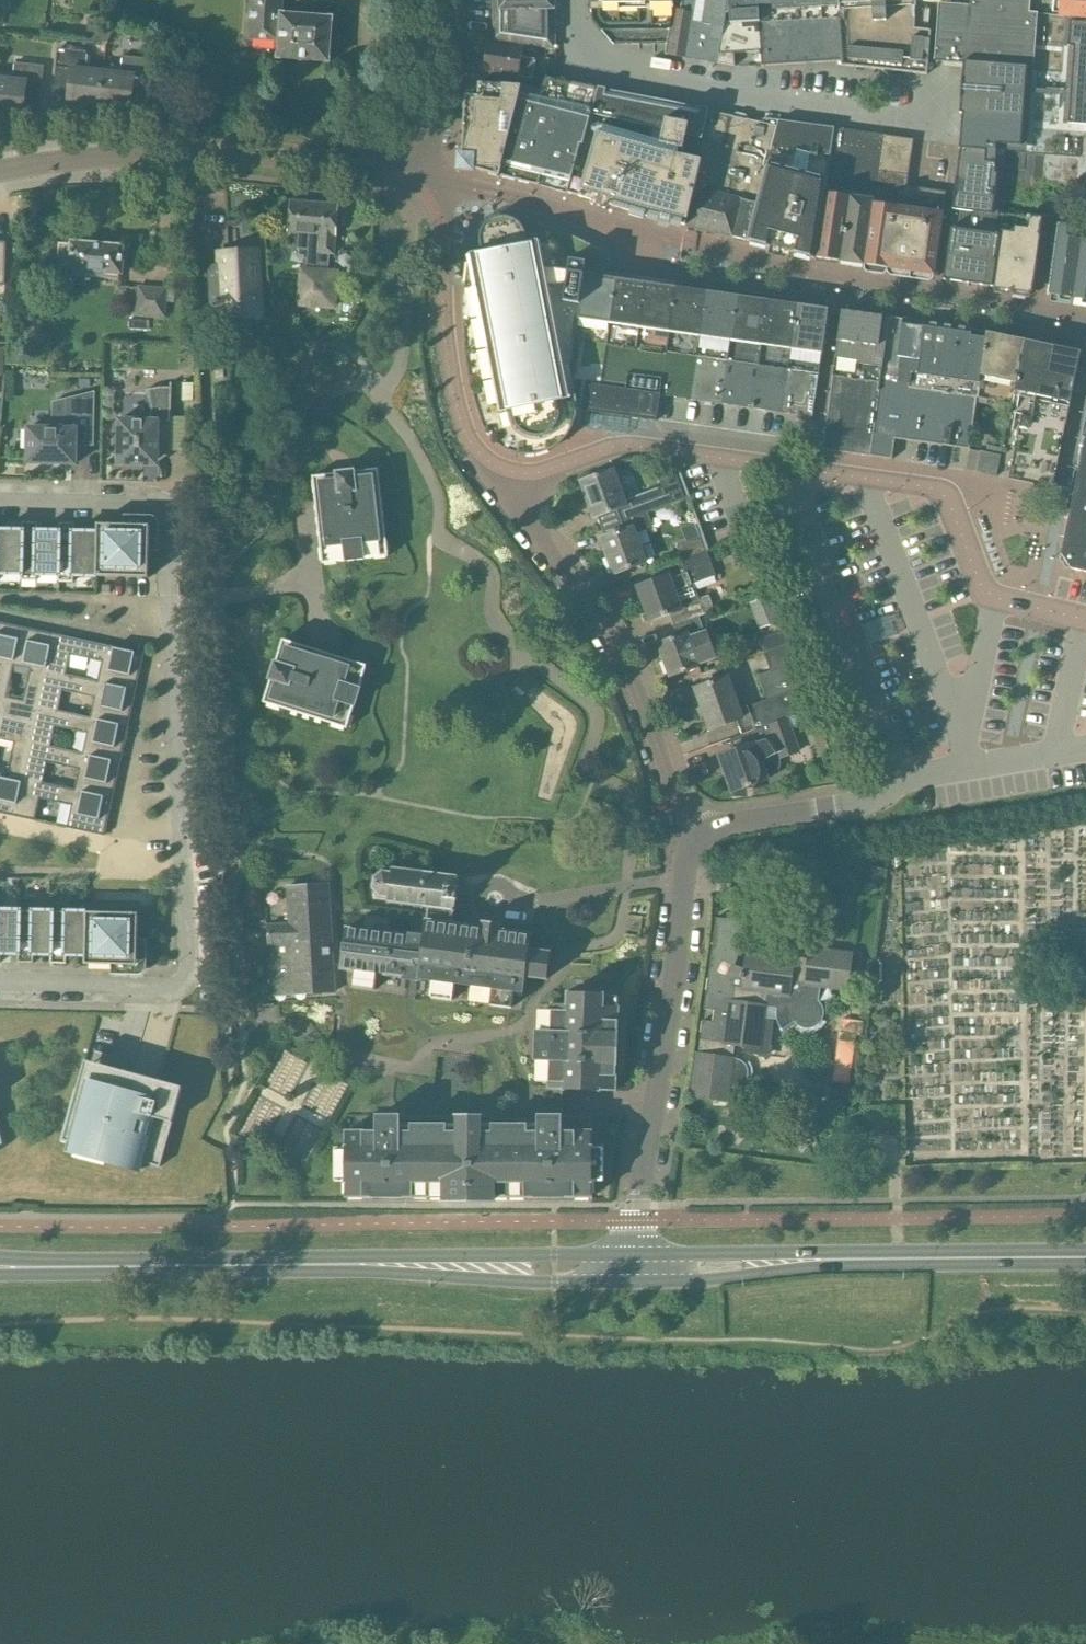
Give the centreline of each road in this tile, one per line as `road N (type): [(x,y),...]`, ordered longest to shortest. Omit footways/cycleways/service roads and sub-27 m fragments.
road 1 (residential): [(0,986),(166,989),(181,985),(188,965),(171,506),(0,503)]
road 2 (residential): [(517,474),(624,445),(925,487),(949,501),(986,592),(1085,619)]
road 3 (residential): [(637,1256),(689,855),(705,832)]
road 4 (residential): [(0,173),(127,153),(380,167),(417,180)]
road 5 (residential): [(517,474),(554,557),(628,670),(672,788),(705,832)]
road 6 (tertiary): [(273,1265),(637,1282)]
road 7 (tertiary): [(637,1256),(273,1265)]
road 8 (residential): [(417,180),(441,222),(449,366),(465,430),(476,451),(517,474)]
road 9 (tertiary): [(637,1282),(899,1258)]
road 10 (tertiary): [(899,1258),(637,1256)]
road 11 (residential): [(705,832),(874,801),(901,776)]
road 12 (tertiary): [(273,1265),(75,1268)]
road 13 (tertiary): [(1085,1259),(899,1258)]
road 14 (residential): [(417,180),(452,0)]

